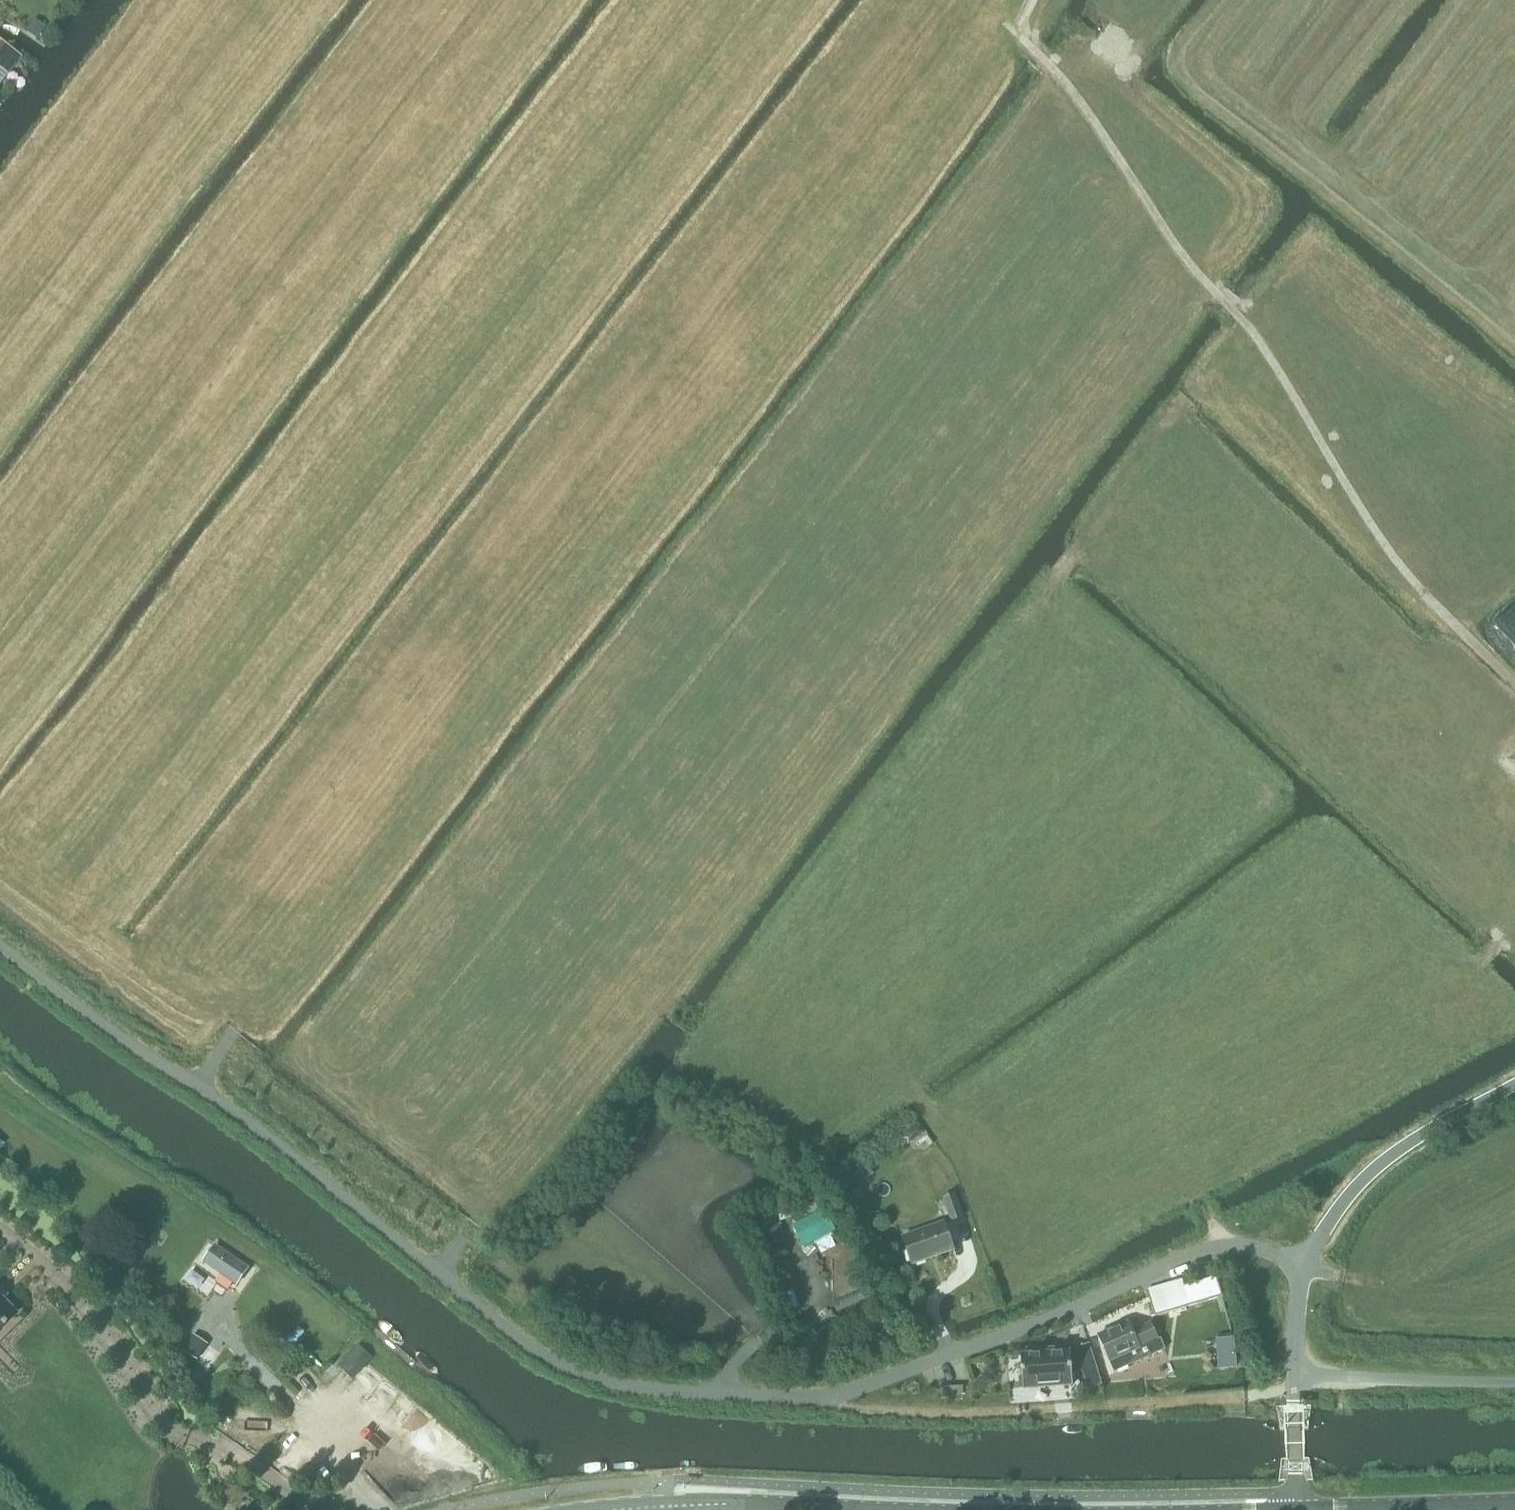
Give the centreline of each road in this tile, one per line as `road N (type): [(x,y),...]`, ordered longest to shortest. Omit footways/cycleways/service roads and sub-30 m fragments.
road 1 (unclassified): [(1304,1266),(1235,1246),(1213,1252),(850,1391),(663,1393),(605,1380),(545,1358),(217,1098),(128,1044),(0,947)]
road 2 (track): [(1514,681),(1409,575),(1253,330),(1193,268),(1093,115),(1017,34),(1031,0)]
road 3 (unclassified): [(1304,1266),(1374,1172),(1514,1085)]
road 4 (secondary): [(668,1506),(893,1509)]
road 5 (unclassified): [(1296,1379),(1514,1384)]
road 6 (secondary): [(1514,1505),(1340,1509)]
road 7 (unclassified): [(1299,1509),(1296,1379)]

